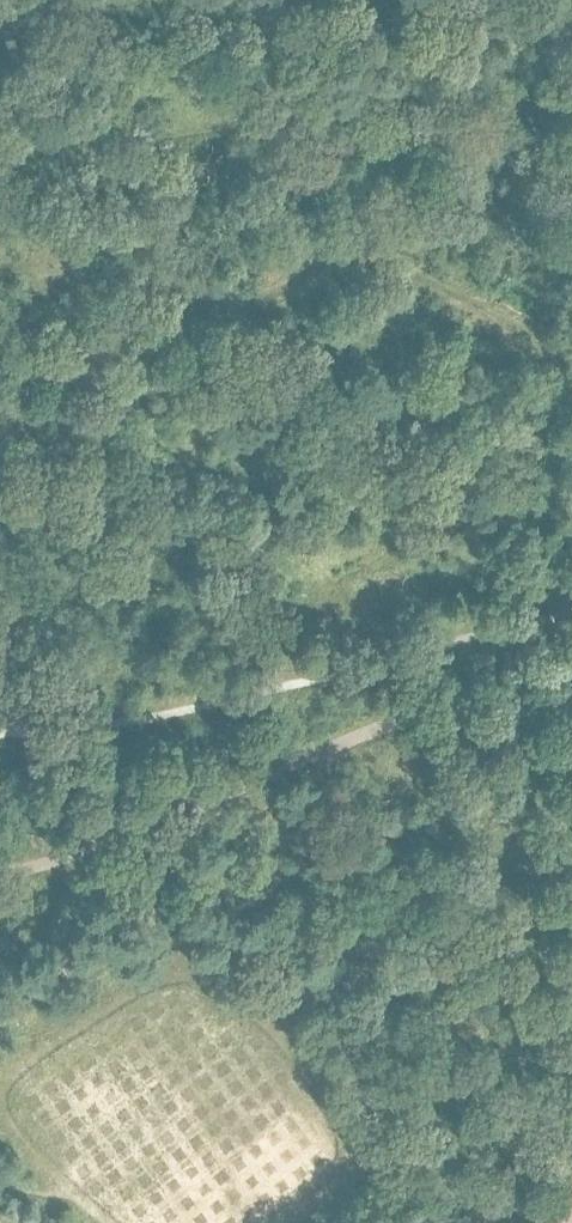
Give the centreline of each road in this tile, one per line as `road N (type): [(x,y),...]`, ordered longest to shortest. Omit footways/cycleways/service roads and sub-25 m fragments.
road 1 (track): [(571,359),(395,262),(347,253),(317,260),(255,303),(214,307),(141,279),(56,283),(0,261)]
road 2 (track): [(142,1222),(0,1095)]

